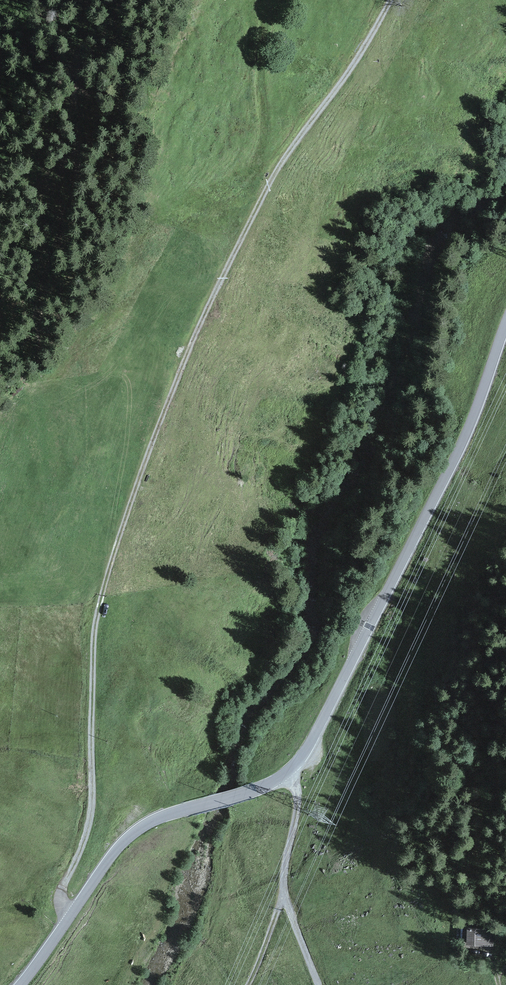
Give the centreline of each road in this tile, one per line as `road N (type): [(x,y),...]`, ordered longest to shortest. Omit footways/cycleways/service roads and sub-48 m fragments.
road 1 (track): [(387,0),(363,51),(282,159),(197,326),(133,480),(96,621),(92,805),(61,890),(70,917)]
road 2 (tertiary): [(505,323),(459,451),(301,758),(263,787),(163,817),(126,839),(21,984)]
road 3 (track): [(320,984),(282,889),(297,798),(288,773)]
road 4 (track): [(260,202),(248,189),(266,131),(263,0)]

